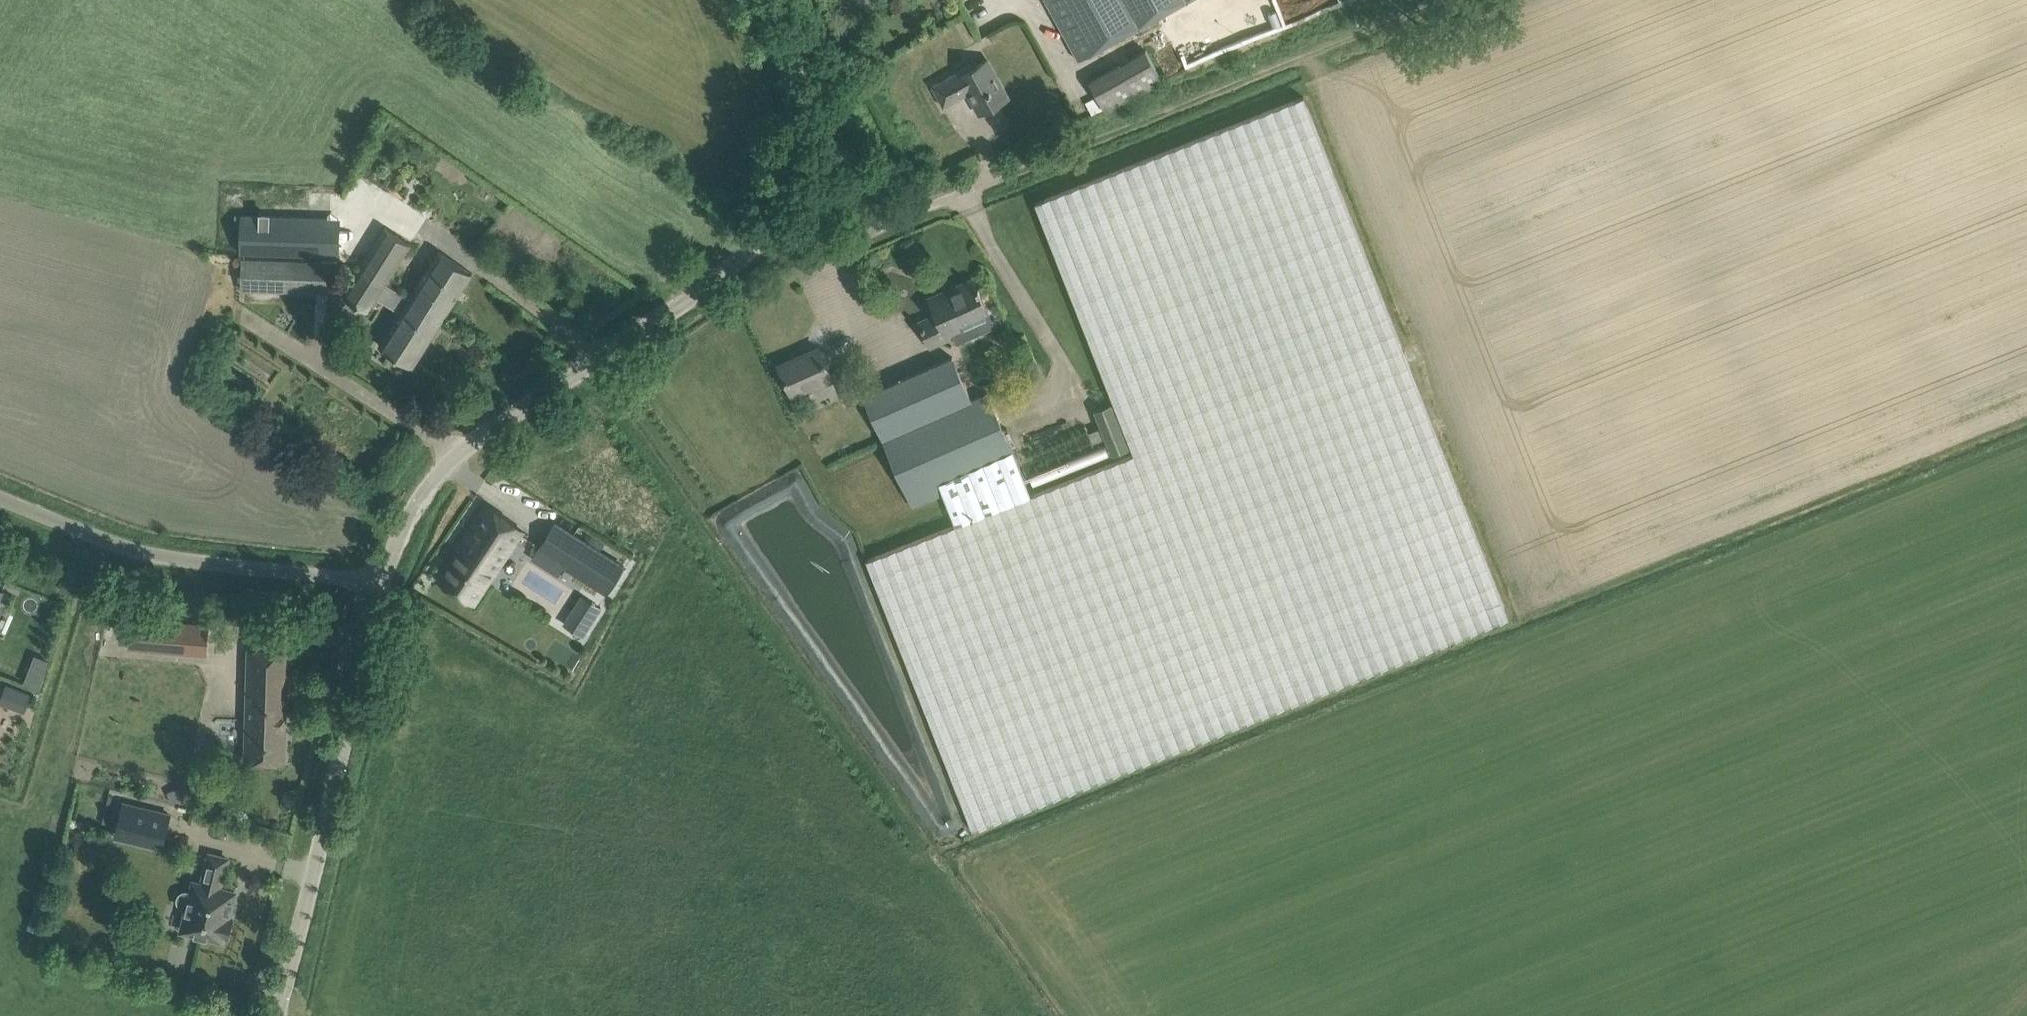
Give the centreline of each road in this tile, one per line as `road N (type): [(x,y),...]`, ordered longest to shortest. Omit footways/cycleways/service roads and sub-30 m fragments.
road 1 (residential): [(388,579),(406,520),(459,451),(735,263),(773,226)]
road 2 (residential): [(274,1015),(388,579)]
road 3 (residential): [(0,498),(103,540),(179,559),(388,579)]
road 4 (residential): [(773,226),(801,144),(799,93),(767,0)]
road 5 (unclassified): [(773,226),(802,242),(833,244),(976,182)]

